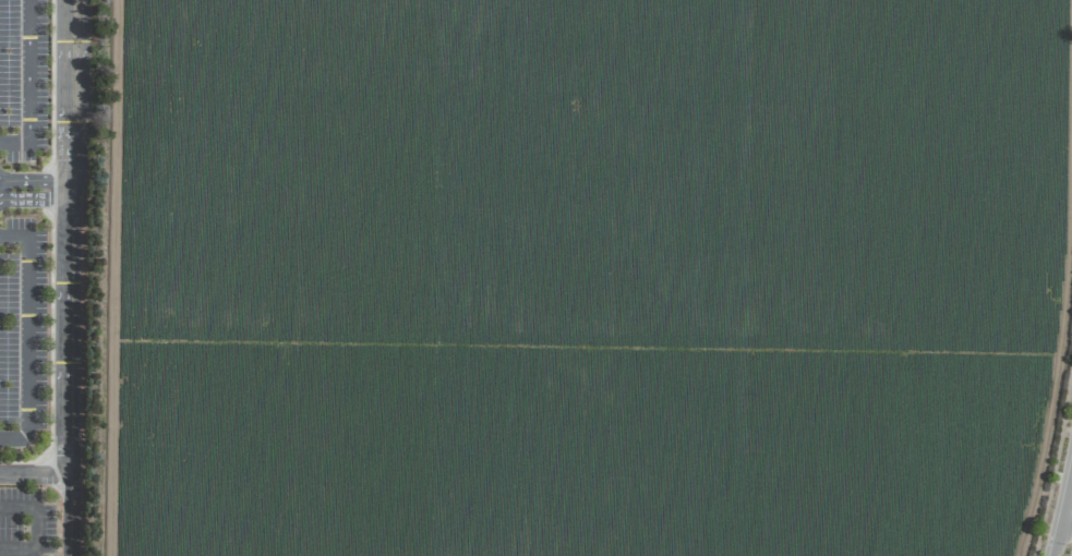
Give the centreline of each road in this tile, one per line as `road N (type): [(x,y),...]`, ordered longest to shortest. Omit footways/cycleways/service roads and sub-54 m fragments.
road 1 (residential): [(70,555),(71,0)]

